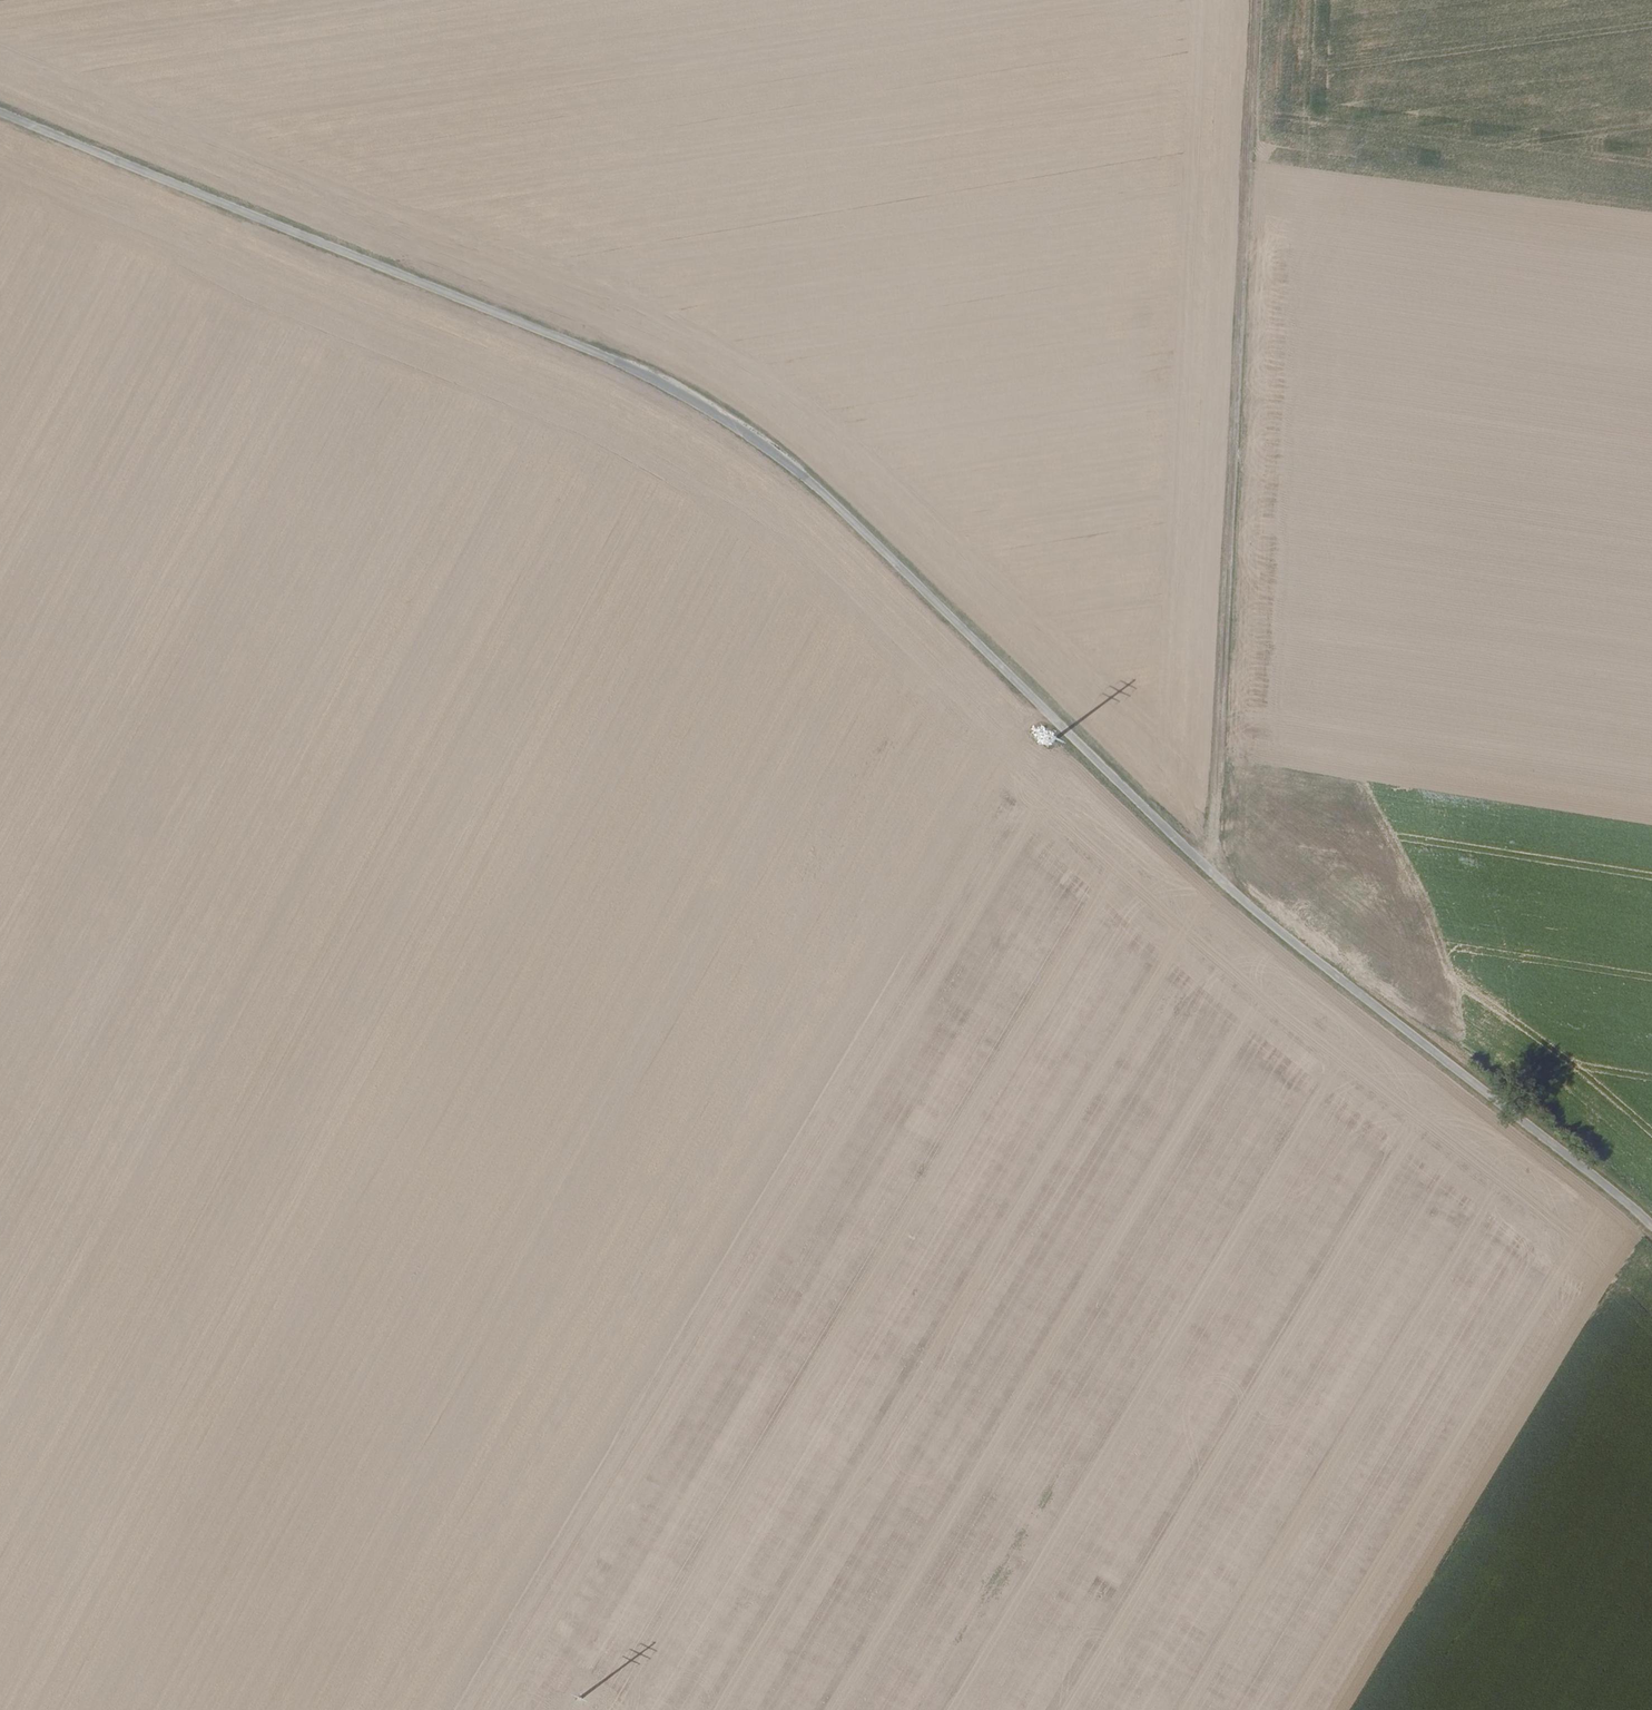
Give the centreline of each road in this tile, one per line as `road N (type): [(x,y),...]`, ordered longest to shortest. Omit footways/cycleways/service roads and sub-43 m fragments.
road 1 (unclassified): [(1651,1225),(1260,917),(819,485),(730,420),(620,360),(0,111)]
road 2 (track): [(1205,861),(1214,830),(1233,529),(1256,0)]

